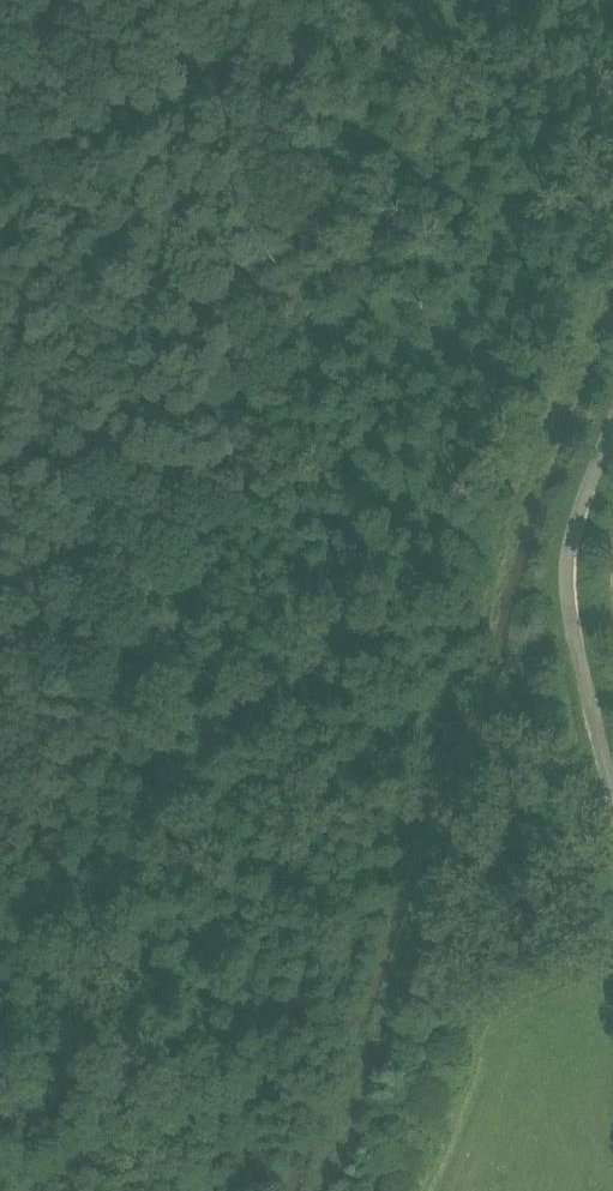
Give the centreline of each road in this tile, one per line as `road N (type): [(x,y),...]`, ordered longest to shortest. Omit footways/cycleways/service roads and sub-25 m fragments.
road 1 (unclassified): [(612,781),(564,556),(612,419)]

